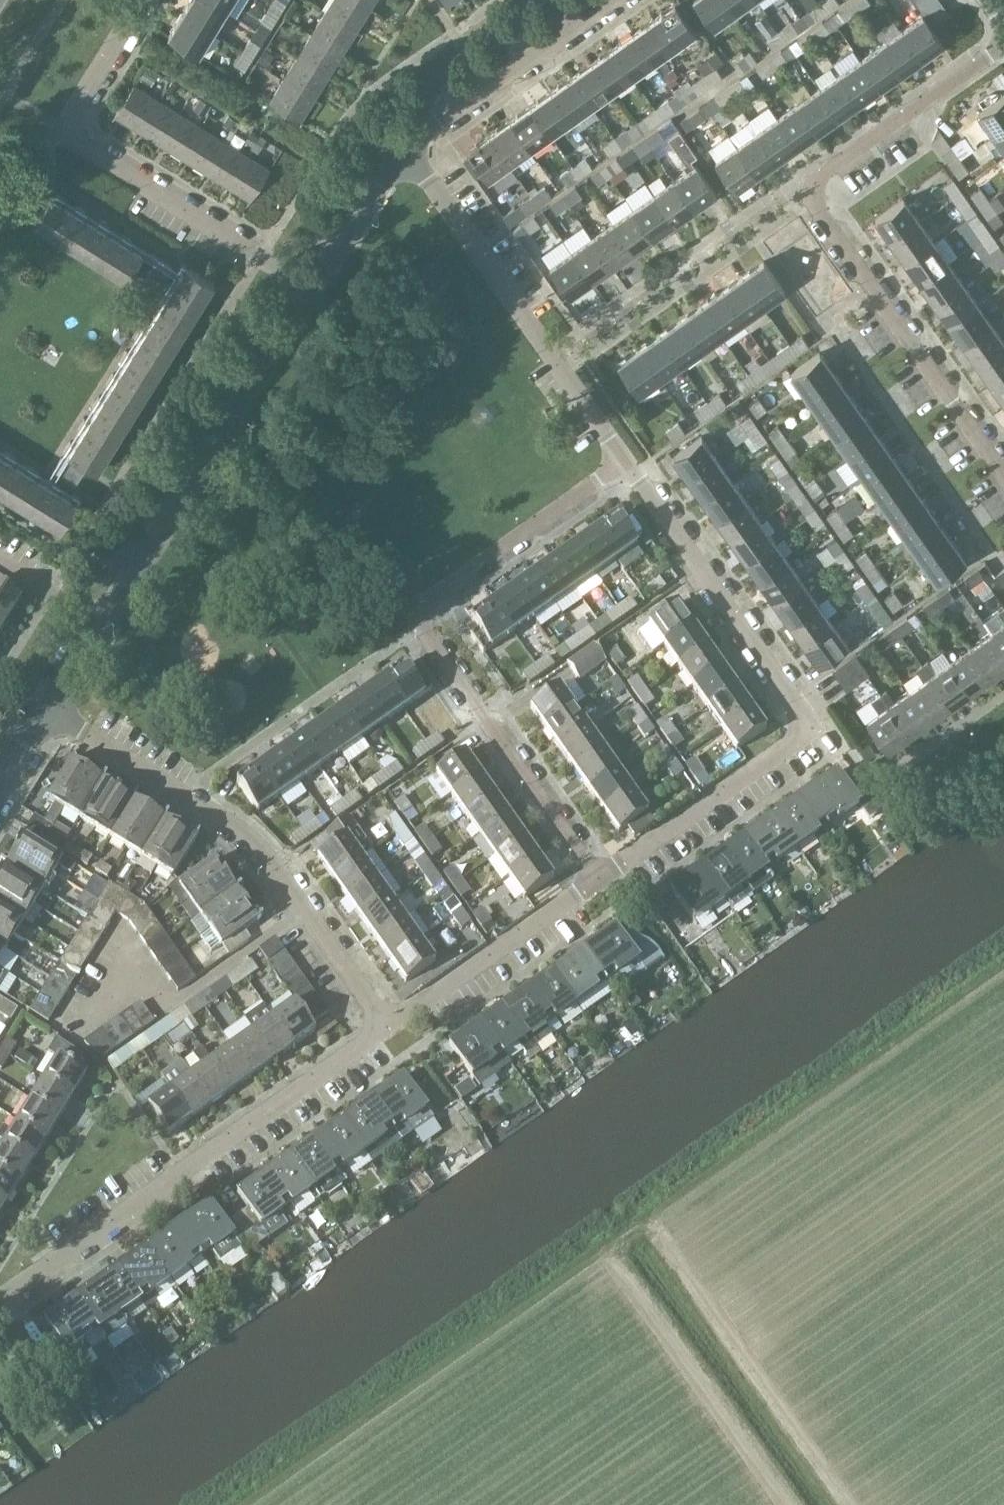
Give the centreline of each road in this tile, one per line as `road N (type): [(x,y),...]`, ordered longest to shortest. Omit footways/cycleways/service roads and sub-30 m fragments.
road 1 (residential): [(1003,43),(821,173),(812,191),(1003,474)]
road 2 (residential): [(597,879),(419,615),(436,592),(624,460)]
road 3 (residential): [(0,1297),(387,1026)]
road 4 (residential): [(387,1026),(257,846),(48,710)]
road 5 (residential): [(311,288),(60,132),(142,0)]
road 6 (unclassified): [(101,623),(311,288)]
road 7 (residential): [(403,146),(624,460)]
road 8 (residential): [(624,460),(812,728)]
road 9 (residential): [(597,879),(812,728)]
road 10 (residential): [(387,1026),(597,879)]
road 11 (unclassified): [(403,146),(603,0)]
road 12 (unclassified): [(311,288),(403,146)]

